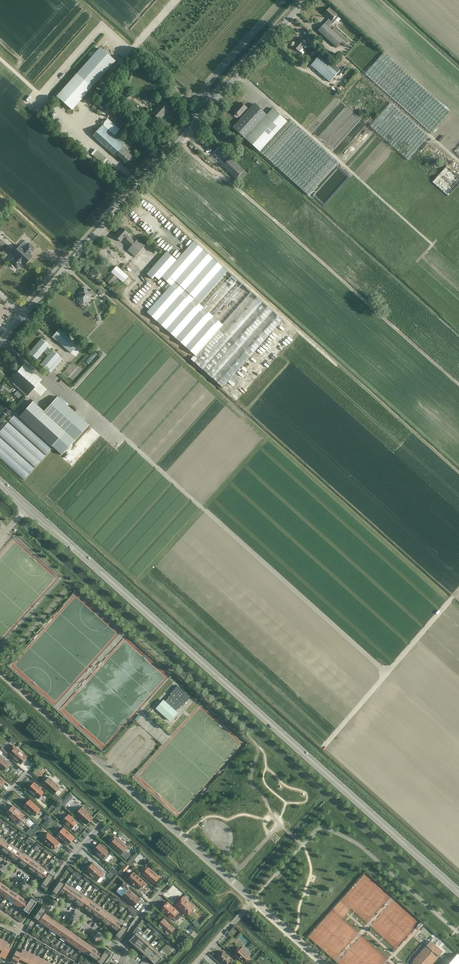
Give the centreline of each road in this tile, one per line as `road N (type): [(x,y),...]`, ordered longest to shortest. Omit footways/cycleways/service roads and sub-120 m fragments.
road 1 (track): [(1,340),(61,393),(85,403),(386,673),(321,746)]
road 2 (secondary): [(458,893),(51,527)]
road 3 (tertiary): [(0,341),(306,0)]
road 4 (track): [(458,386),(179,141)]
road 5 (unclassified): [(325,963),(97,758)]
road 6 (track): [(270,41),(329,87),(350,64),(458,162)]

